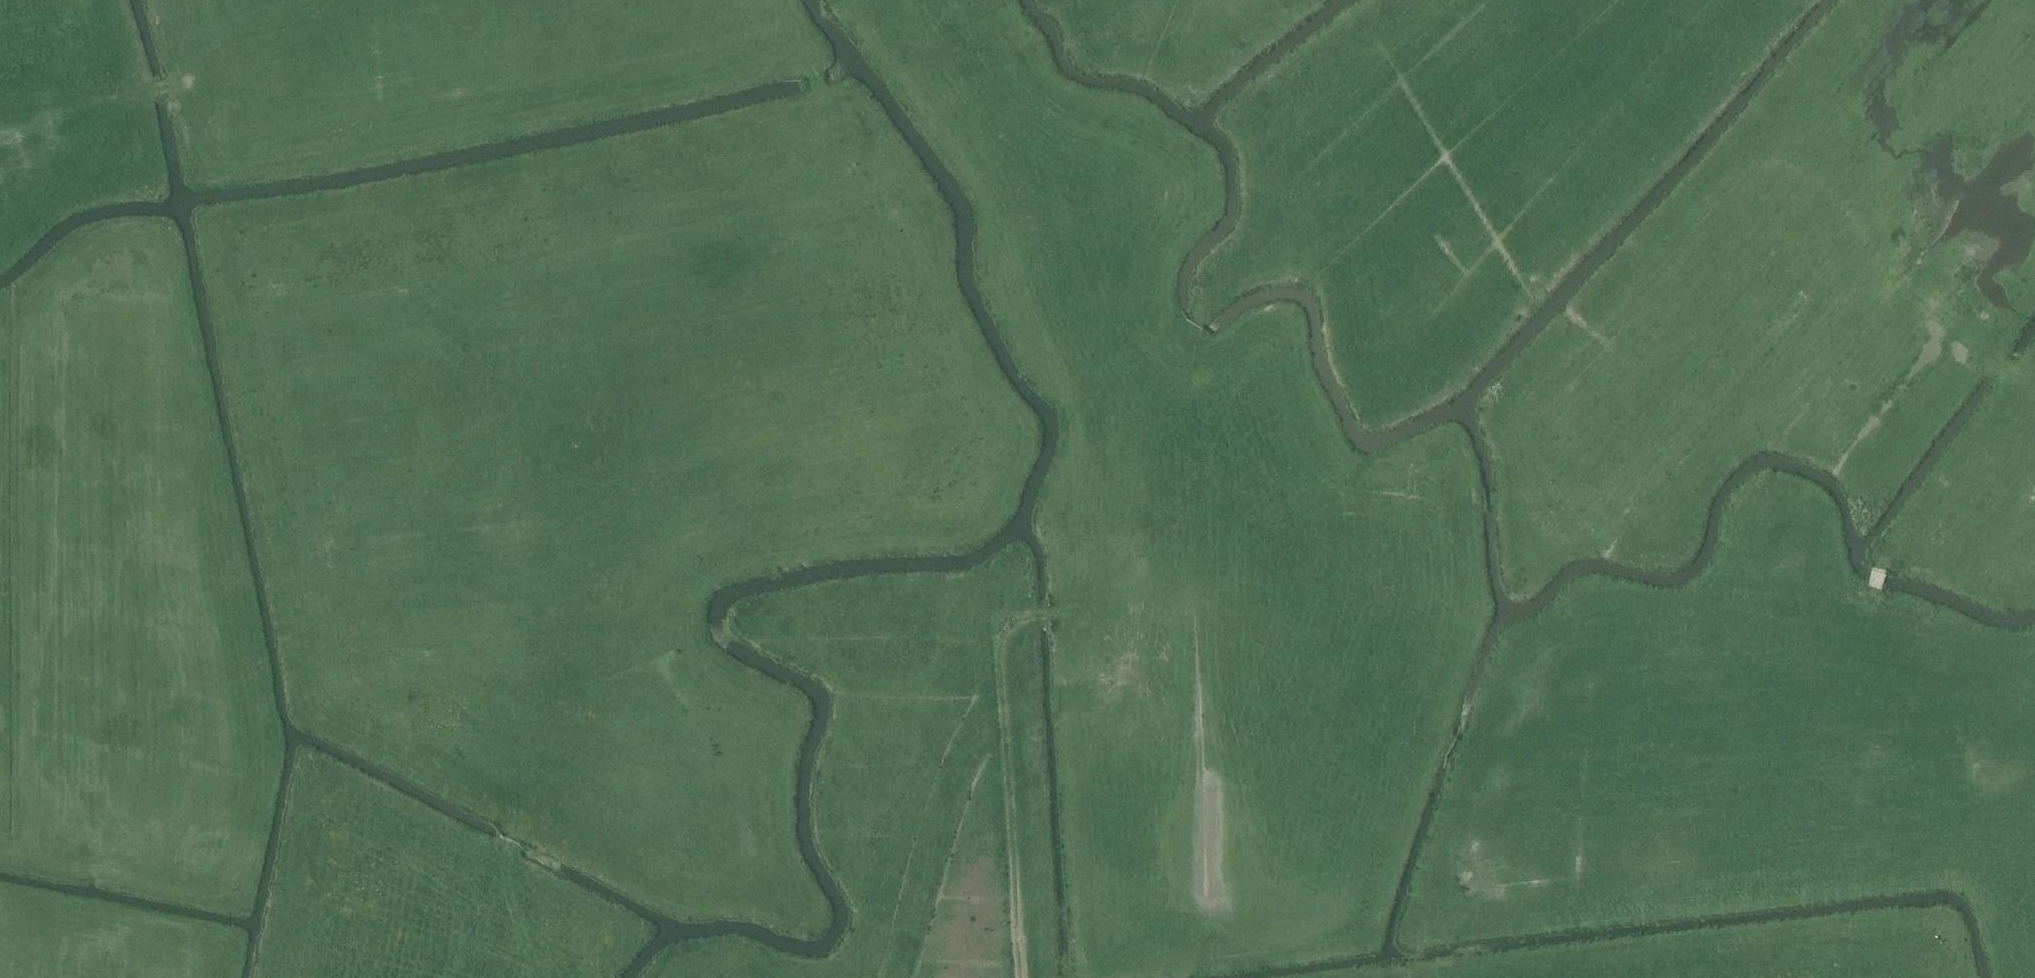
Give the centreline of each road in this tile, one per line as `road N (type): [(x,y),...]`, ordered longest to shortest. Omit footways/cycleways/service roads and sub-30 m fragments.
road 1 (track): [(1028,617),(1010,623),(999,640),(1020,977)]

